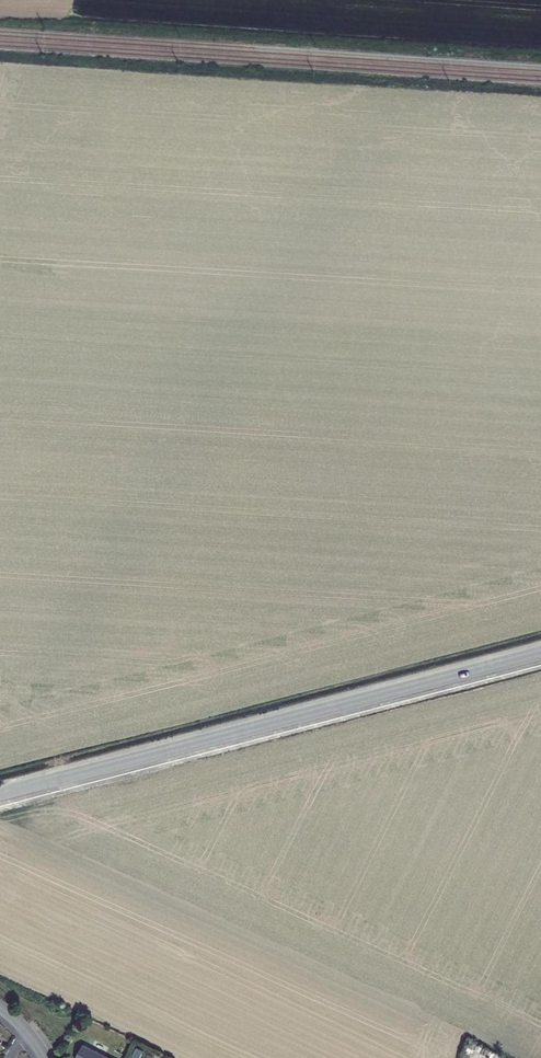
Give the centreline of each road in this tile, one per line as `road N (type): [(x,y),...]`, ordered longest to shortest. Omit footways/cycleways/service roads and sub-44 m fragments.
road 1 (unclassified): [(0,794),(540,652)]

